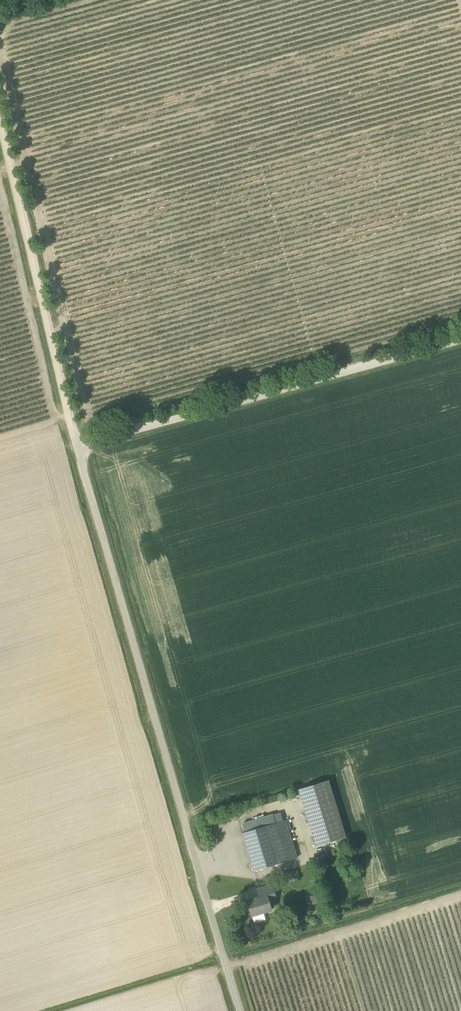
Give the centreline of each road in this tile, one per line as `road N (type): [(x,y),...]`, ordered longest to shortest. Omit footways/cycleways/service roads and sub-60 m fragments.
road 1 (track): [(196,862),(77,446)]
road 2 (track): [(77,446),(460,337)]
road 3 (track): [(0,122),(77,446)]
road 4 (unclassified): [(240,1010),(196,862)]

